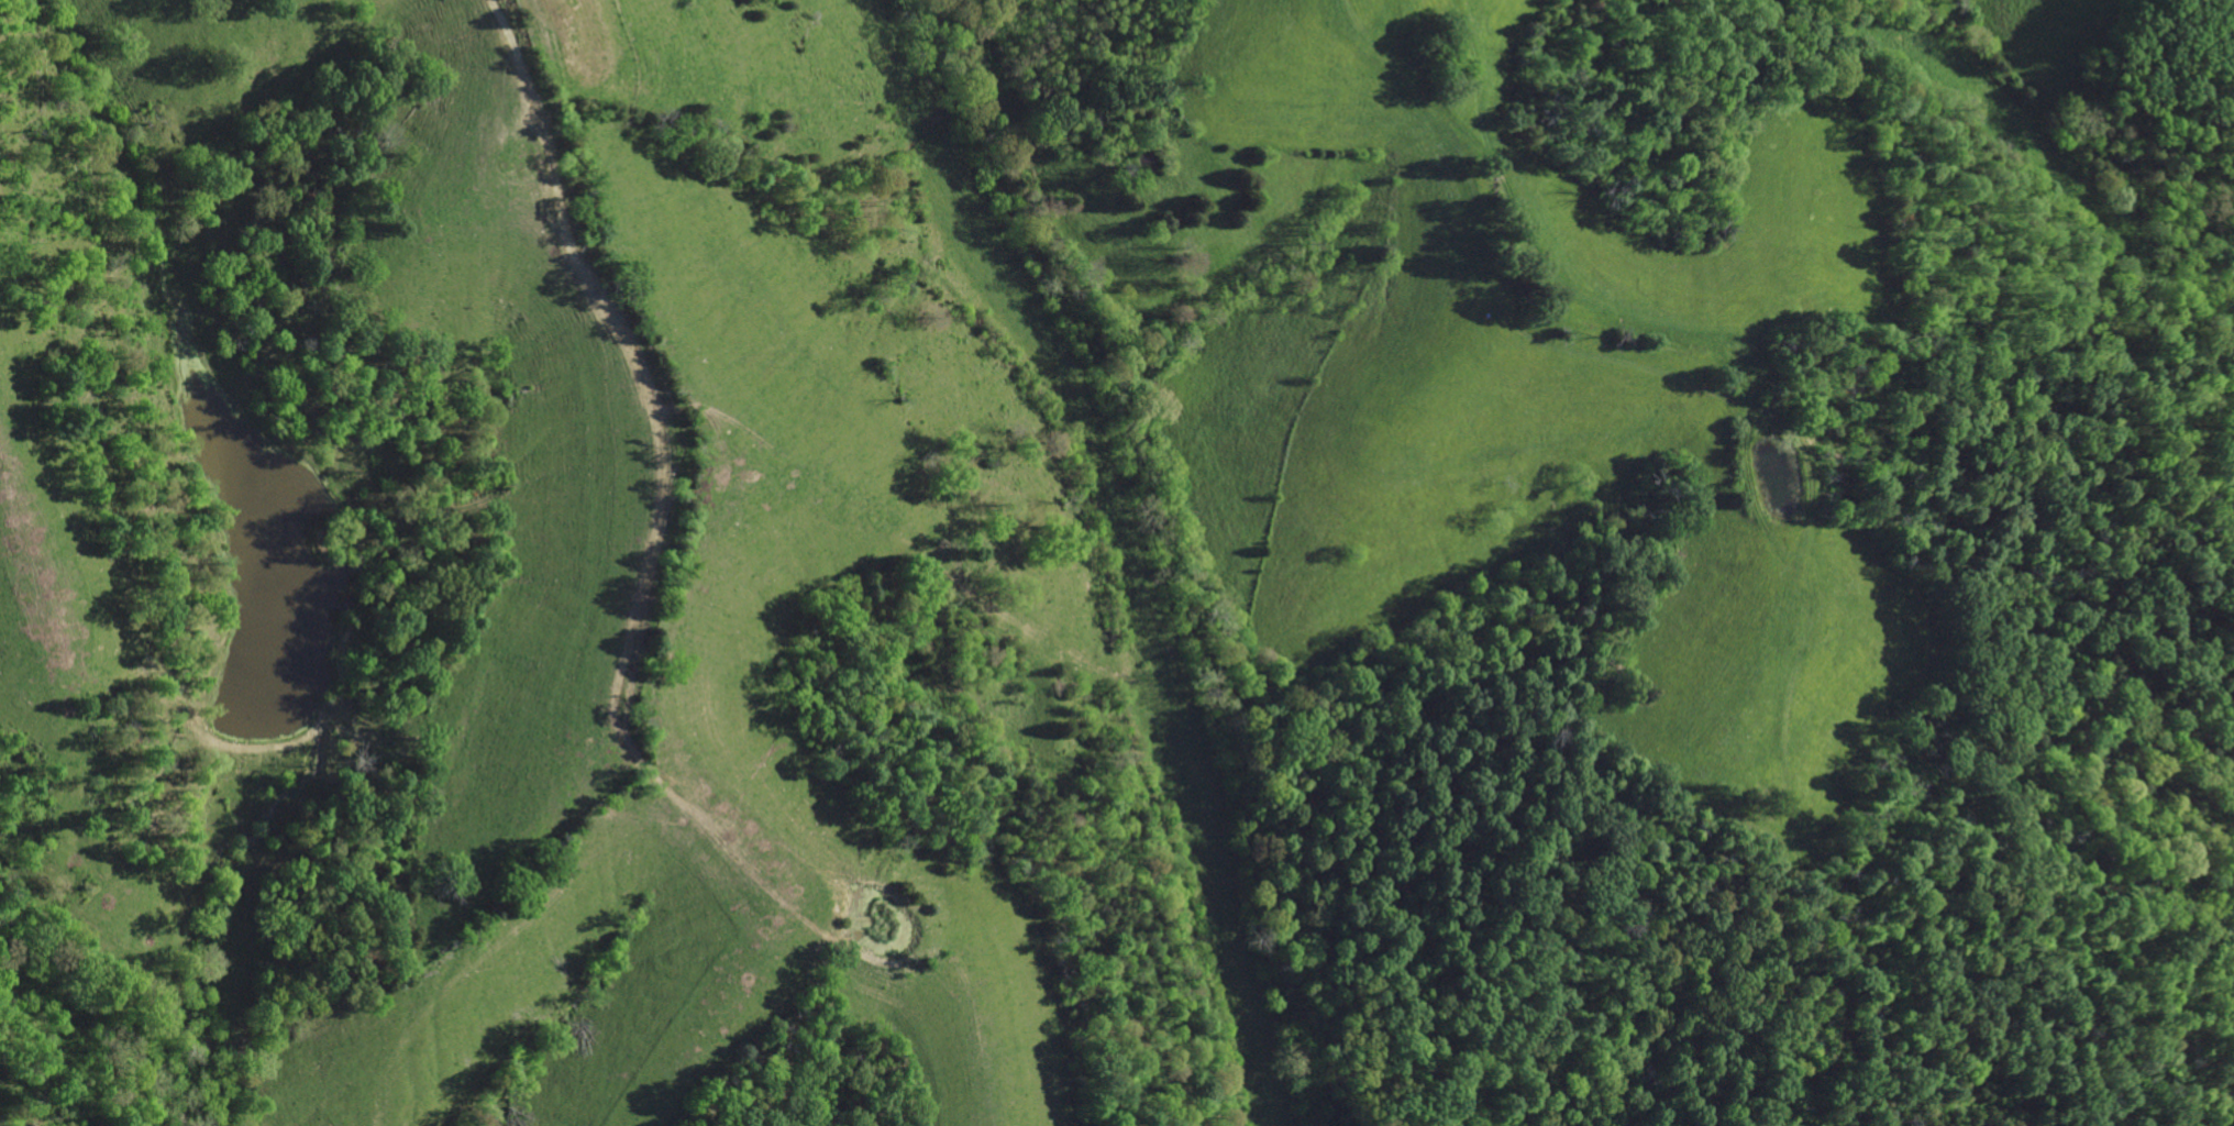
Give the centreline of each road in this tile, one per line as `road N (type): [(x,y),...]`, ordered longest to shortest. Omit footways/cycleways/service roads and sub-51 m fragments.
road 1 (residential): [(1096,721),(1033,721),(900,666),(677,490),(575,345),(544,278),(526,115),(488,31),(463,0)]

